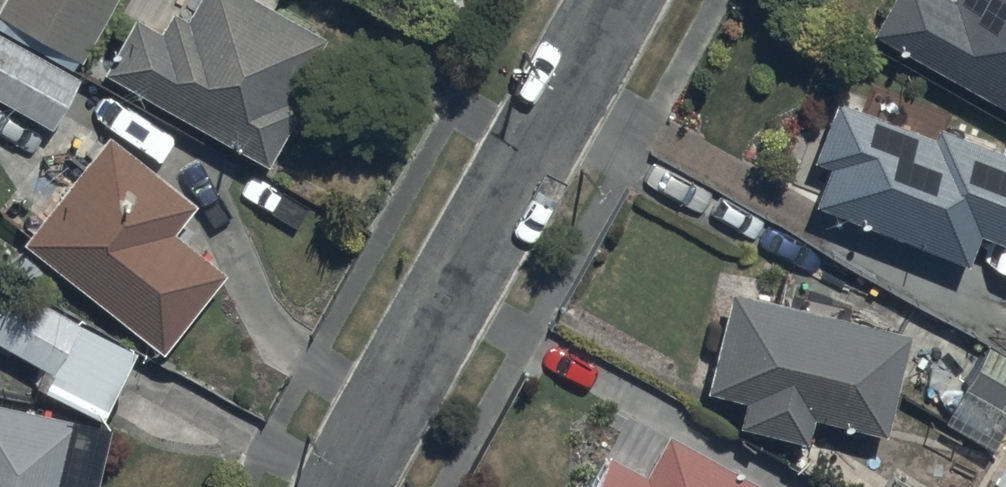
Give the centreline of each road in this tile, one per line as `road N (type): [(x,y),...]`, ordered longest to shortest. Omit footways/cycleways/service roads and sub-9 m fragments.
road 1 (residential): [(348,486),(620,0)]

